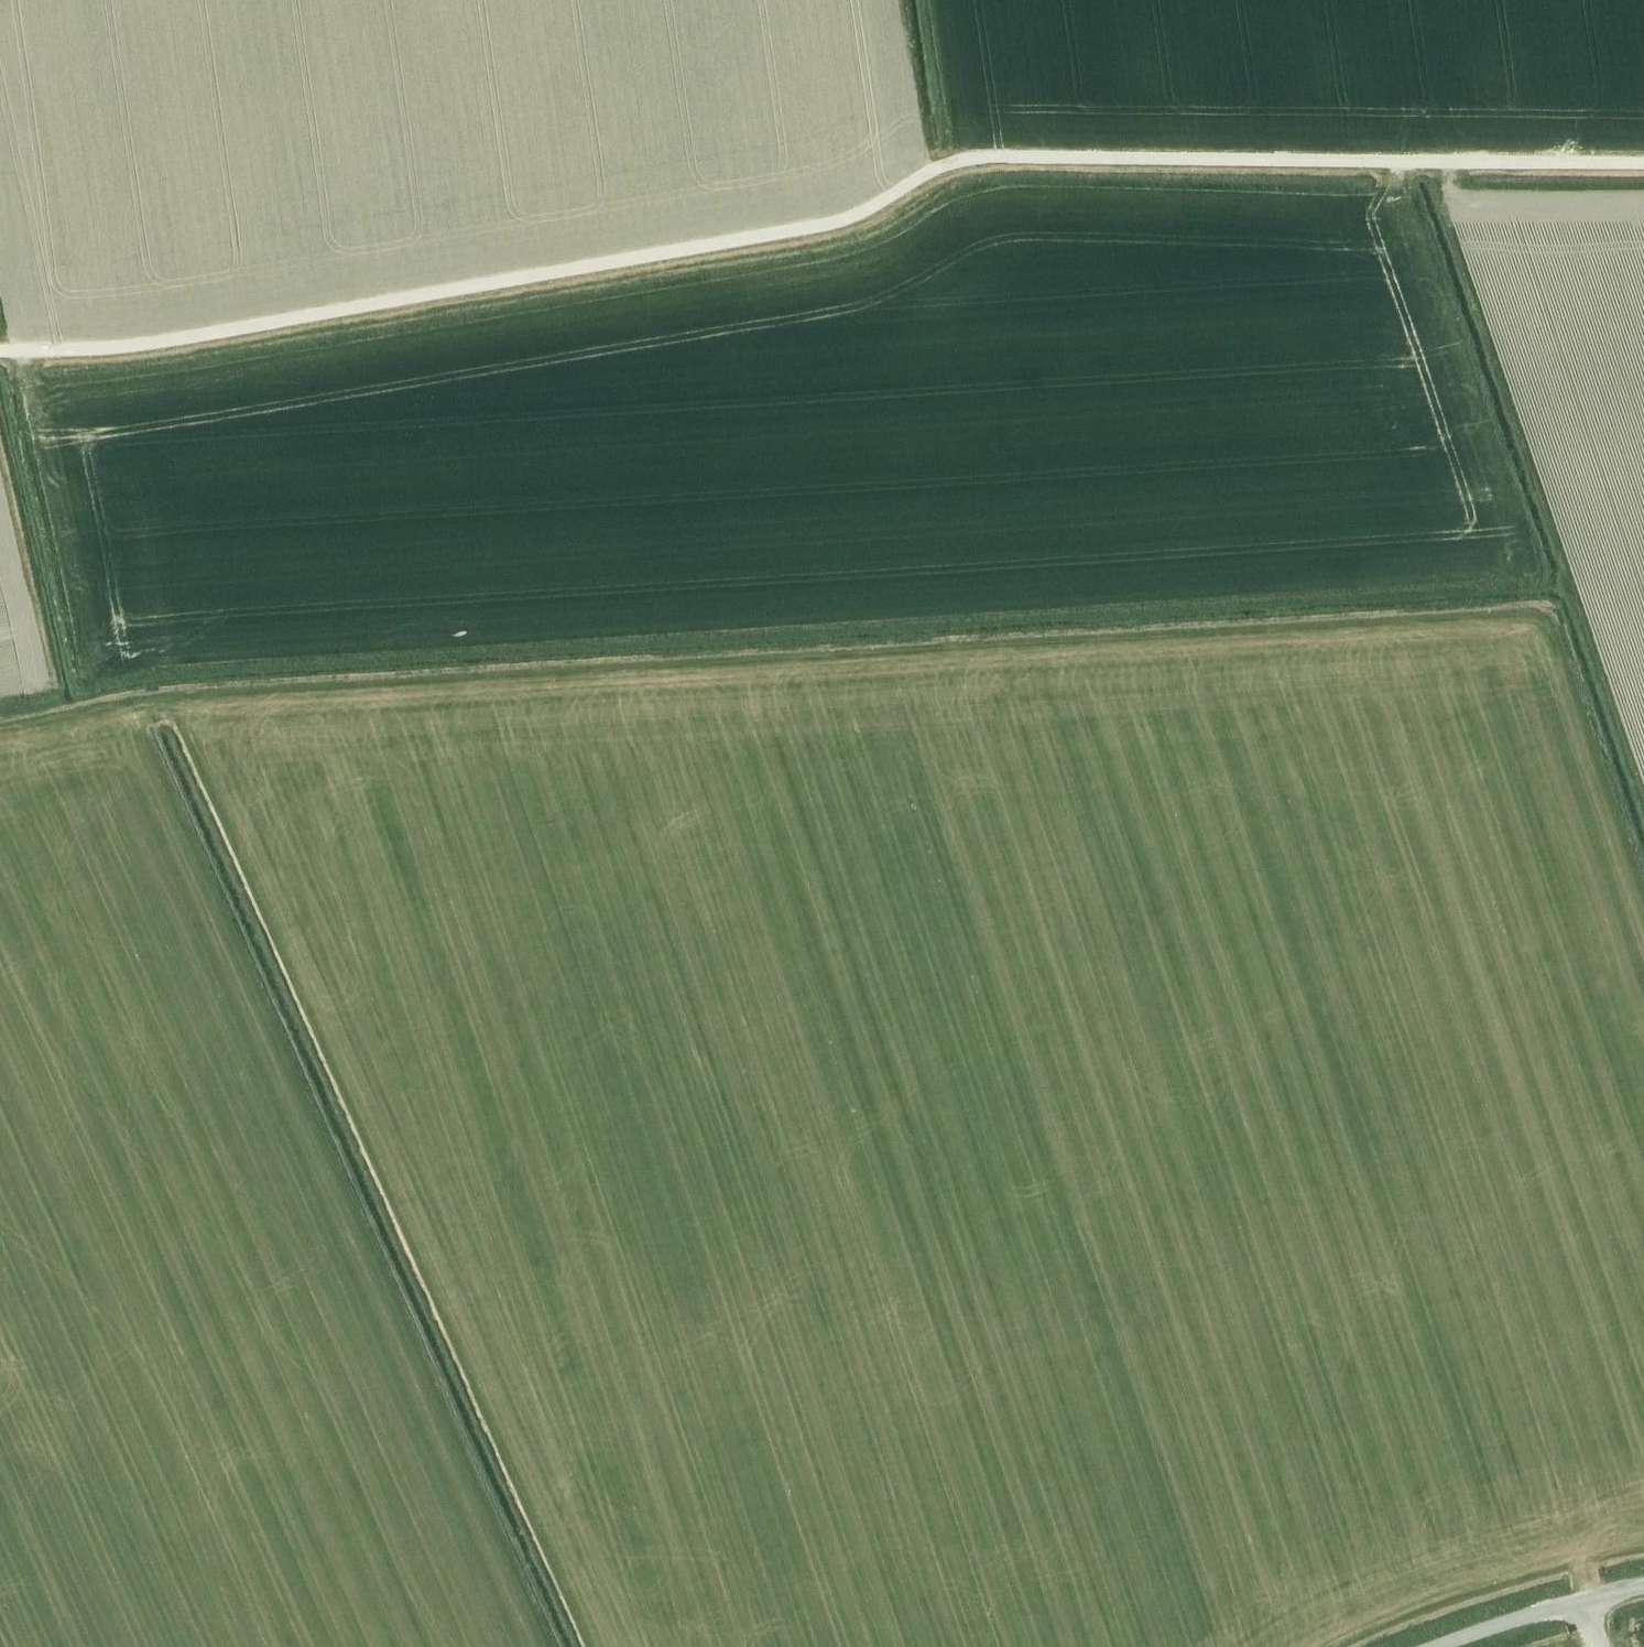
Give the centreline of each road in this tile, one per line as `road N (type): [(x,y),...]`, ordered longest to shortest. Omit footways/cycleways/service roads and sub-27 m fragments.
road 1 (unclassified): [(1425,1646),(1643,1585)]

